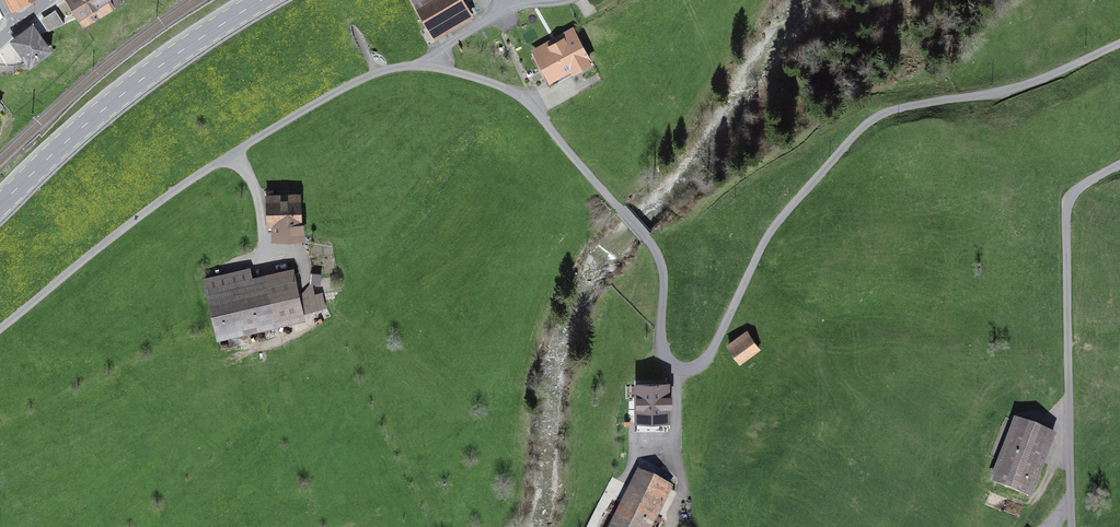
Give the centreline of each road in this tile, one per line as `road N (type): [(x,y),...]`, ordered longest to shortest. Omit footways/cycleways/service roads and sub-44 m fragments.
road 1 (unclassified): [(0,330),(208,169),(377,71),(423,63),(523,100),(647,240),(663,271),(665,354),(698,367),(766,243),(869,123),(905,106),(994,94),(1119,44)]
road 2 (unclassified): [(1119,165),(1069,199),(1065,217),(1070,526)]
road 3 (primary): [(0,205),(106,107),(263,0)]
road 4 (track): [(675,362),(682,495),(667,526)]

